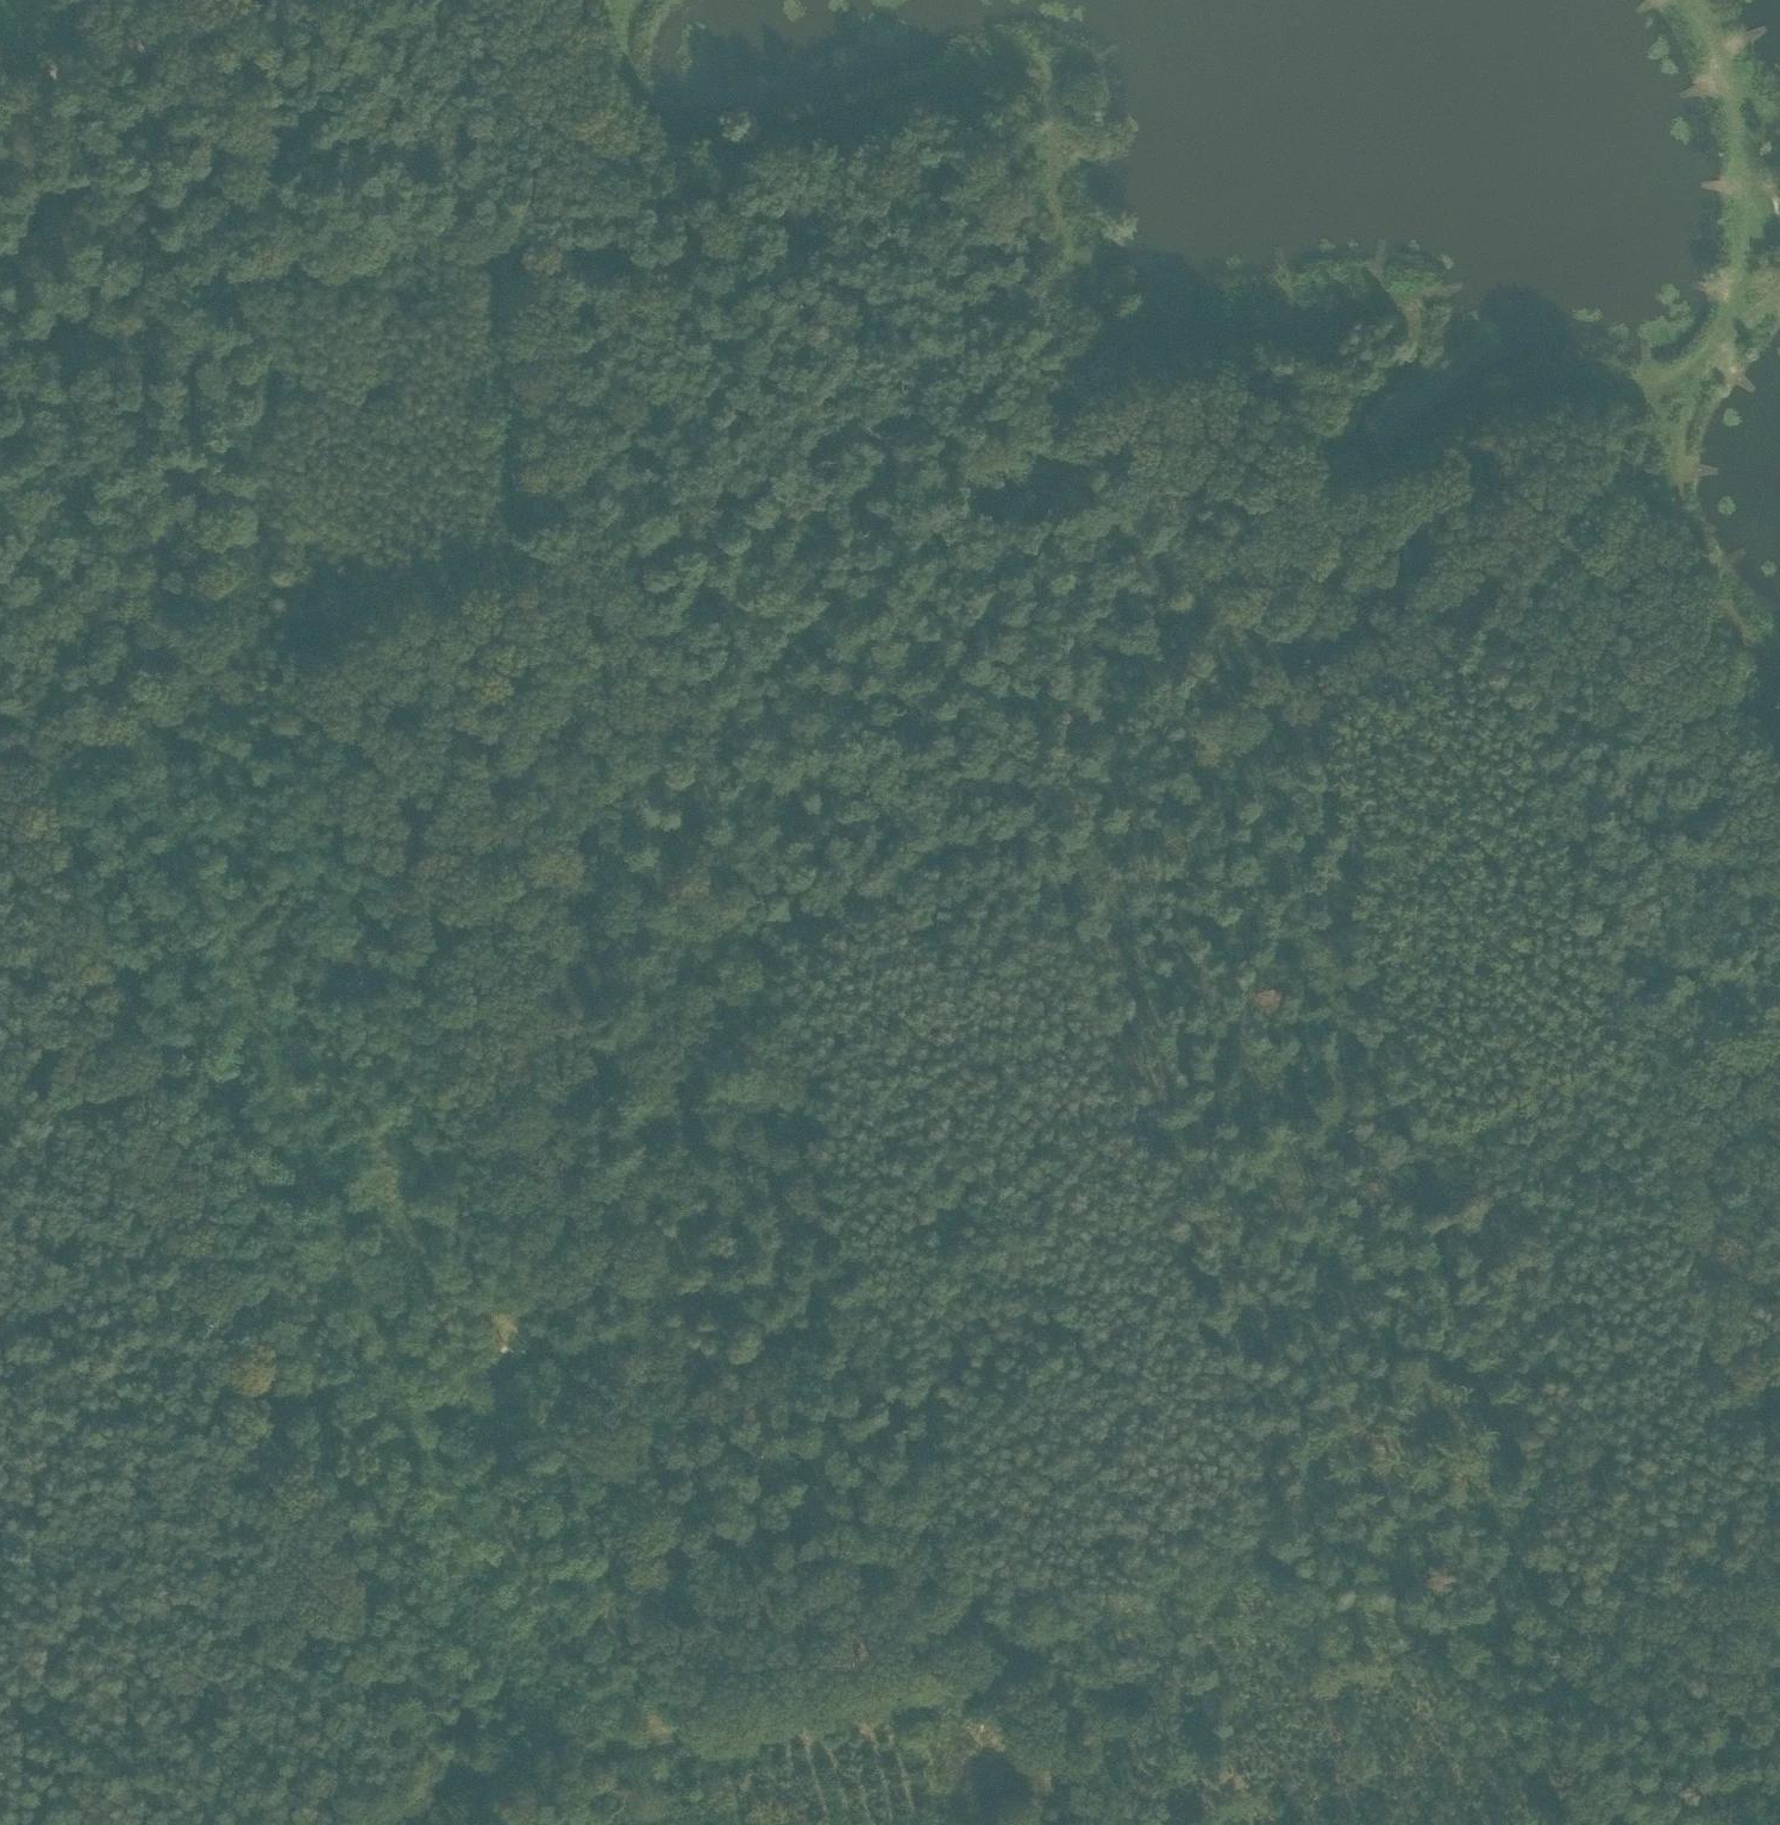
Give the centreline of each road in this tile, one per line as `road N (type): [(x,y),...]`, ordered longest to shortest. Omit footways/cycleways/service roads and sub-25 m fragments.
road 1 (track): [(555,0),(612,189),(550,205),(532,219),(521,330),(565,488),(634,607),(721,814),(732,866),(686,1037),(698,1194),(630,1408),(634,1439),(663,1486),(707,1531),(720,1571),(711,1666),(720,1727)]
road 2 (track): [(720,1727),(1213,1602),(1534,1638),(1779,1604)]
road 3 (track): [(350,1824),(720,1727)]
road 4 (track): [(0,84),(286,0)]

